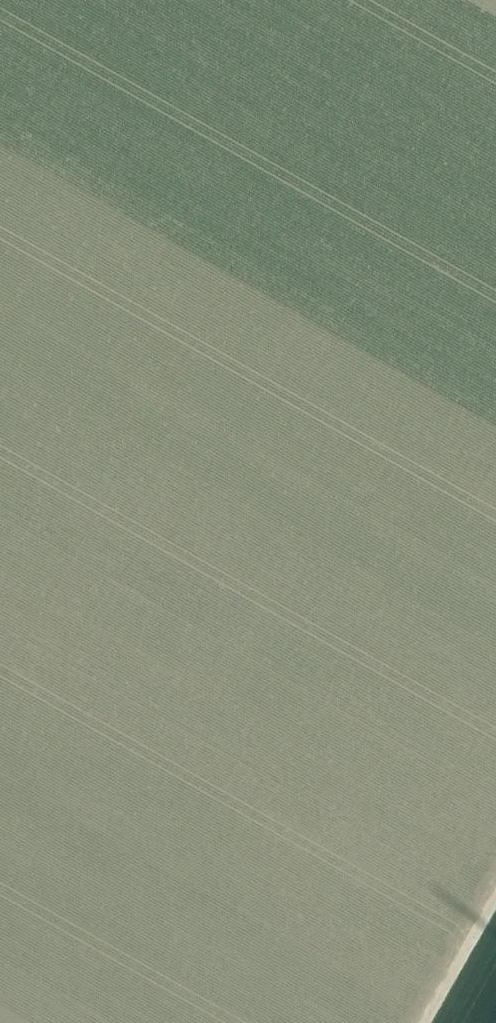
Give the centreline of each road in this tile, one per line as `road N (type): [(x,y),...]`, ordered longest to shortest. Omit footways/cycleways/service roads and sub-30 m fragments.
road 1 (track): [(495,894),(422,1022)]

